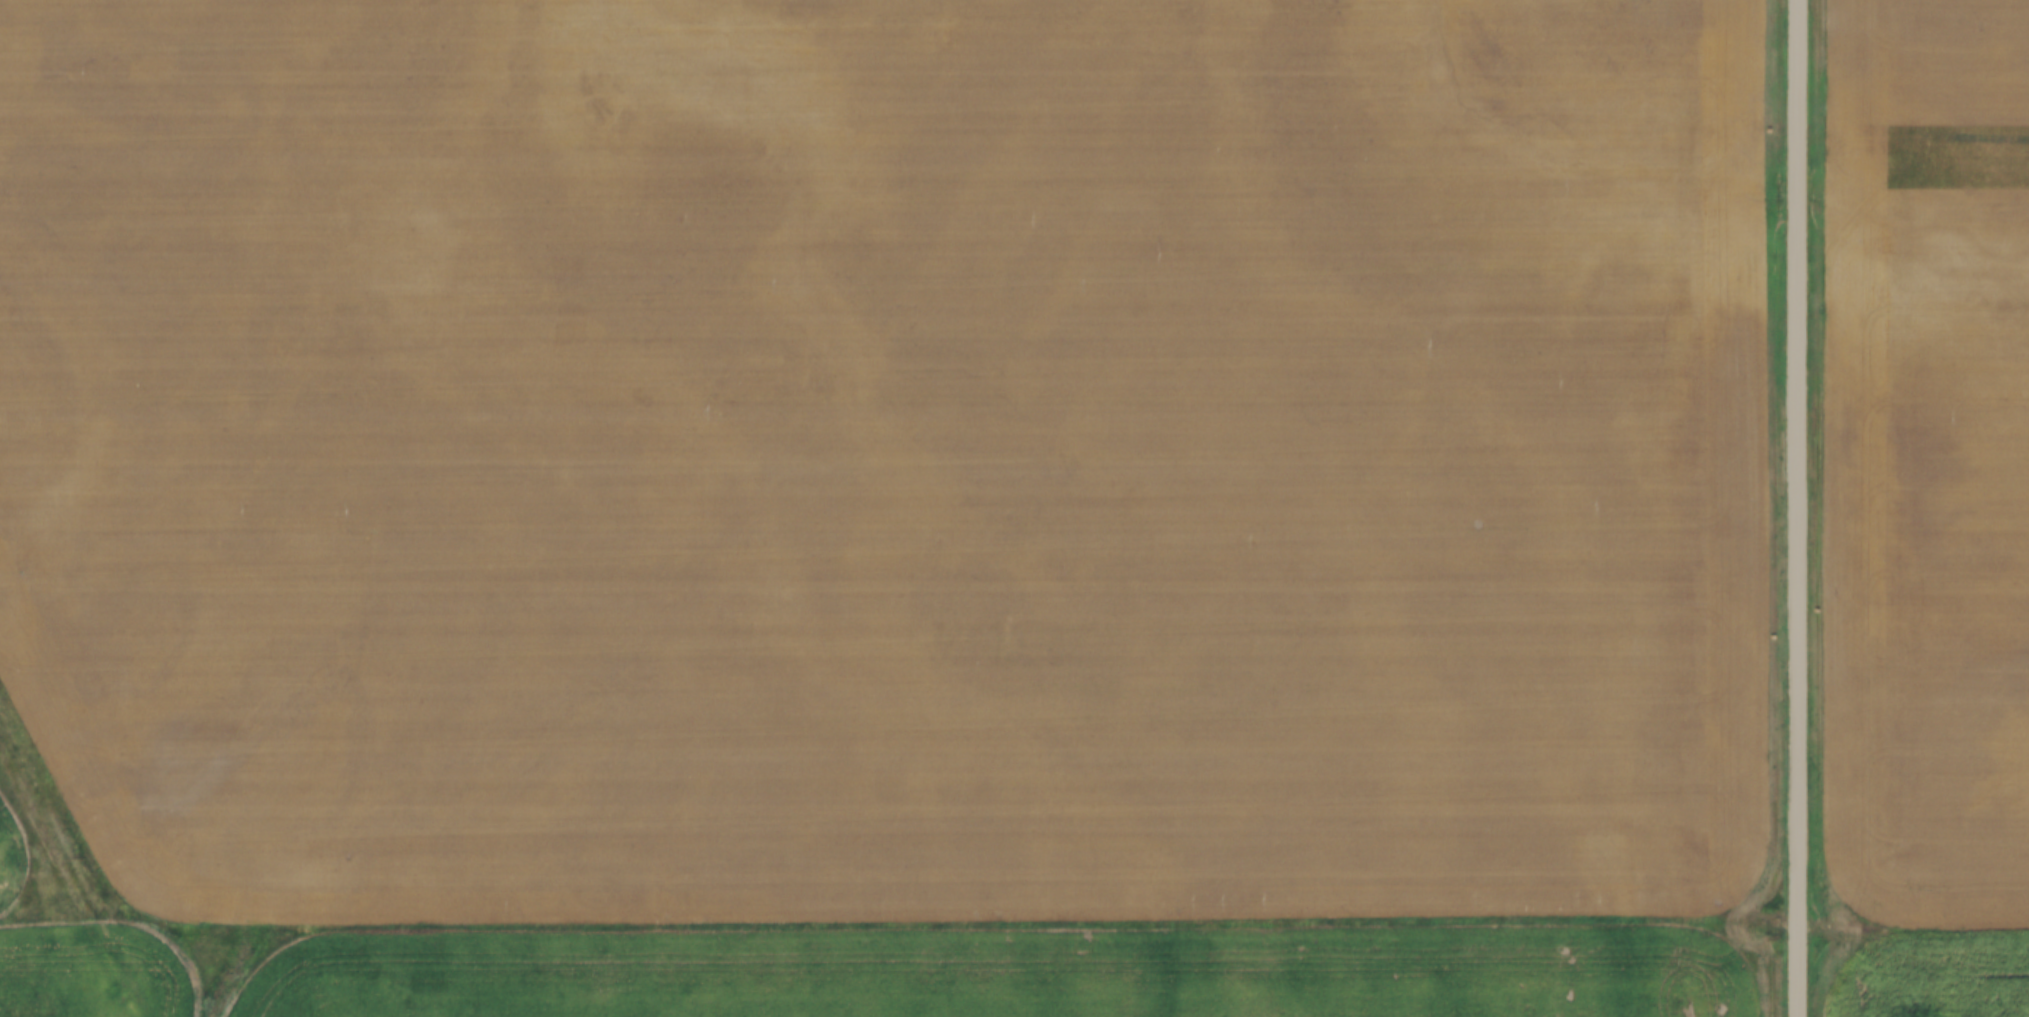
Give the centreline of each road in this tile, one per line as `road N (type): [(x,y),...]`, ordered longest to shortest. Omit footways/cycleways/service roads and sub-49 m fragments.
road 1 (residential): [(1801,1016),(1803,0)]

